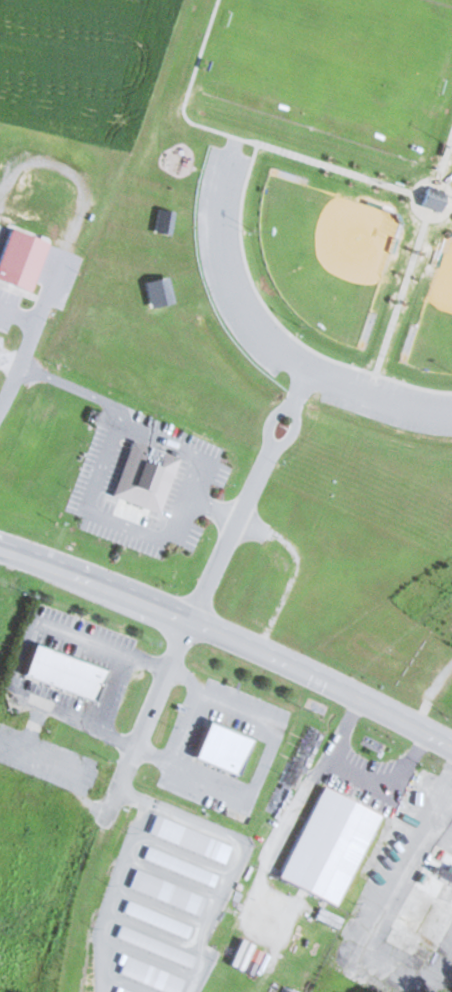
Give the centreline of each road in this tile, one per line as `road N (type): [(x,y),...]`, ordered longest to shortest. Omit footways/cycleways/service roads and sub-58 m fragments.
road 1 (primary): [(451,744),(262,649),(0,548)]
road 2 (residential): [(189,620),(270,452)]

